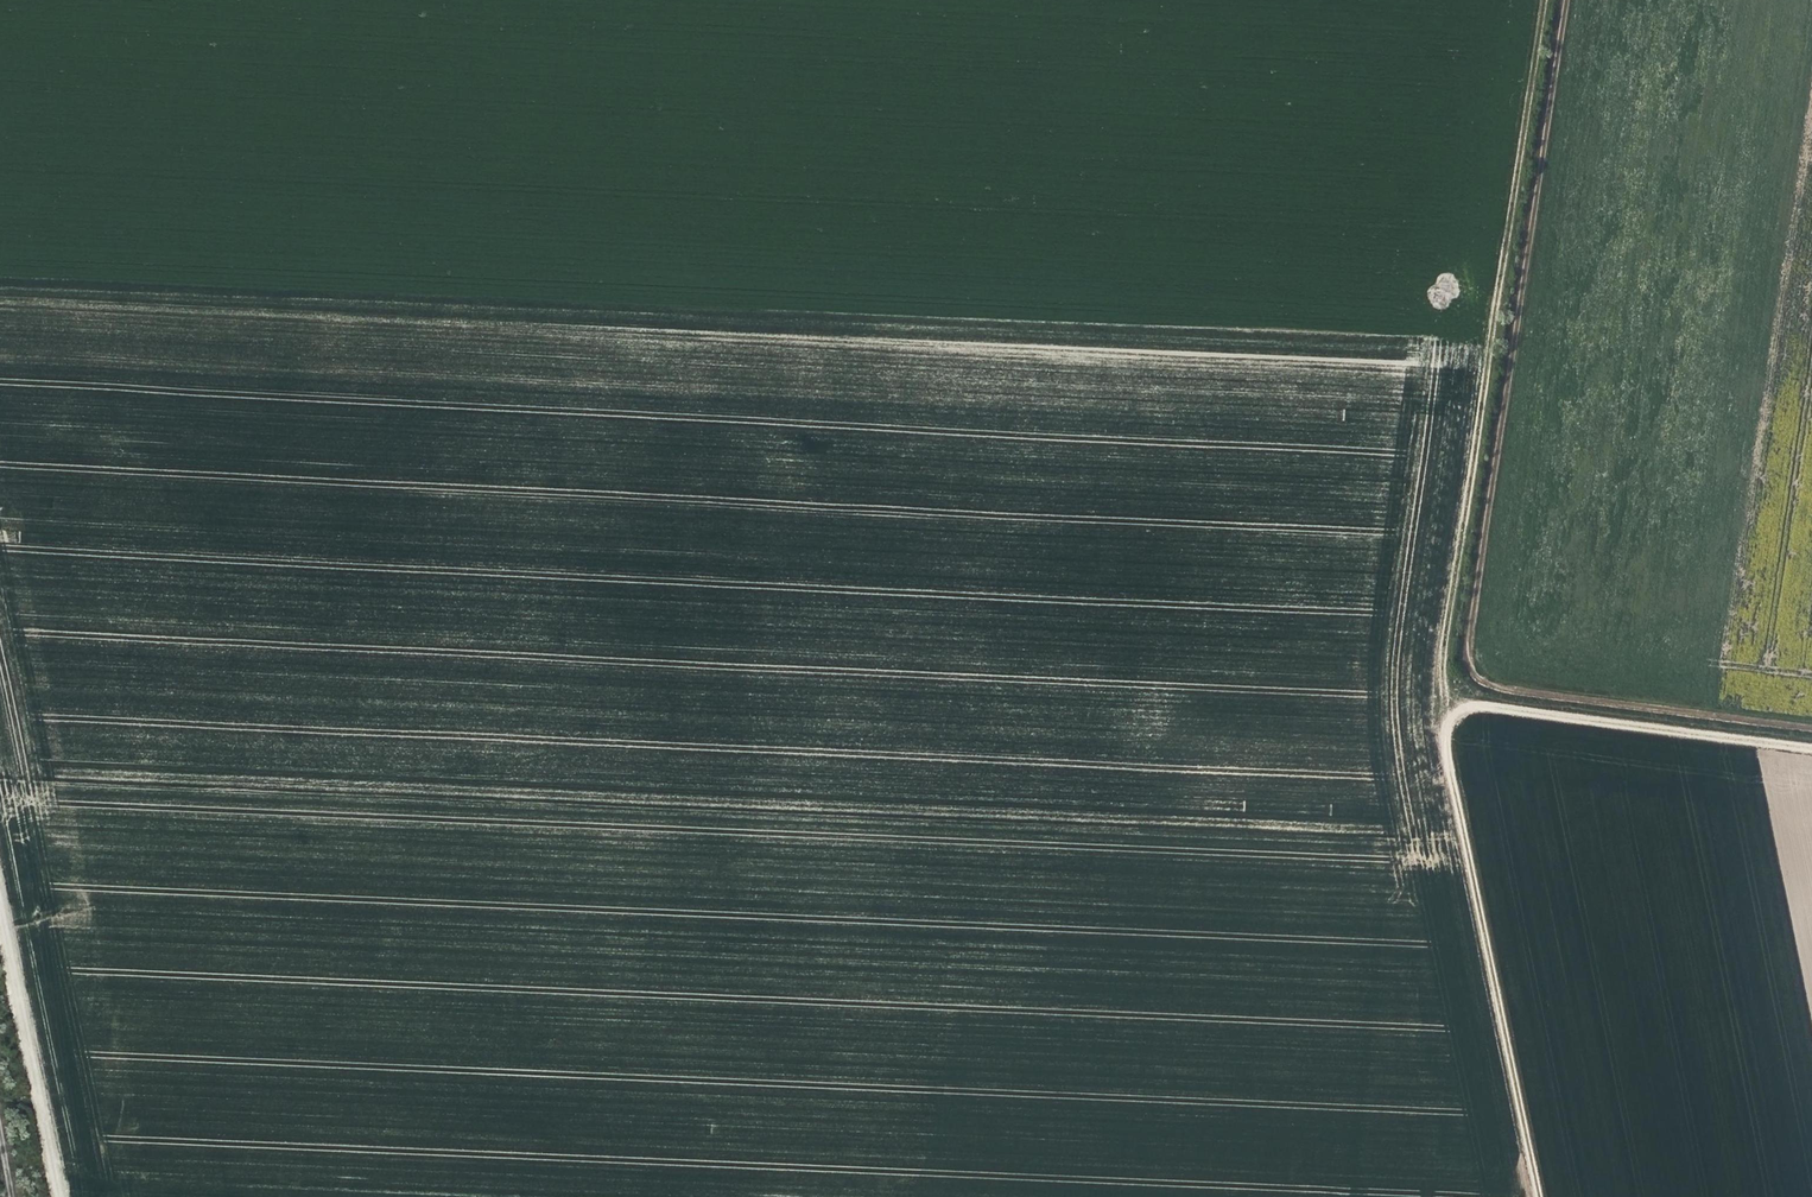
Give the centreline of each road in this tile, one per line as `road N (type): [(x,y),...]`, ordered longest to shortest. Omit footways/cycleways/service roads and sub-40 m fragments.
road 1 (track): [(1534,1196),(1439,729),(1459,706),(1498,700),(1811,744)]
road 2 (track): [(0,905),(54,1196)]

